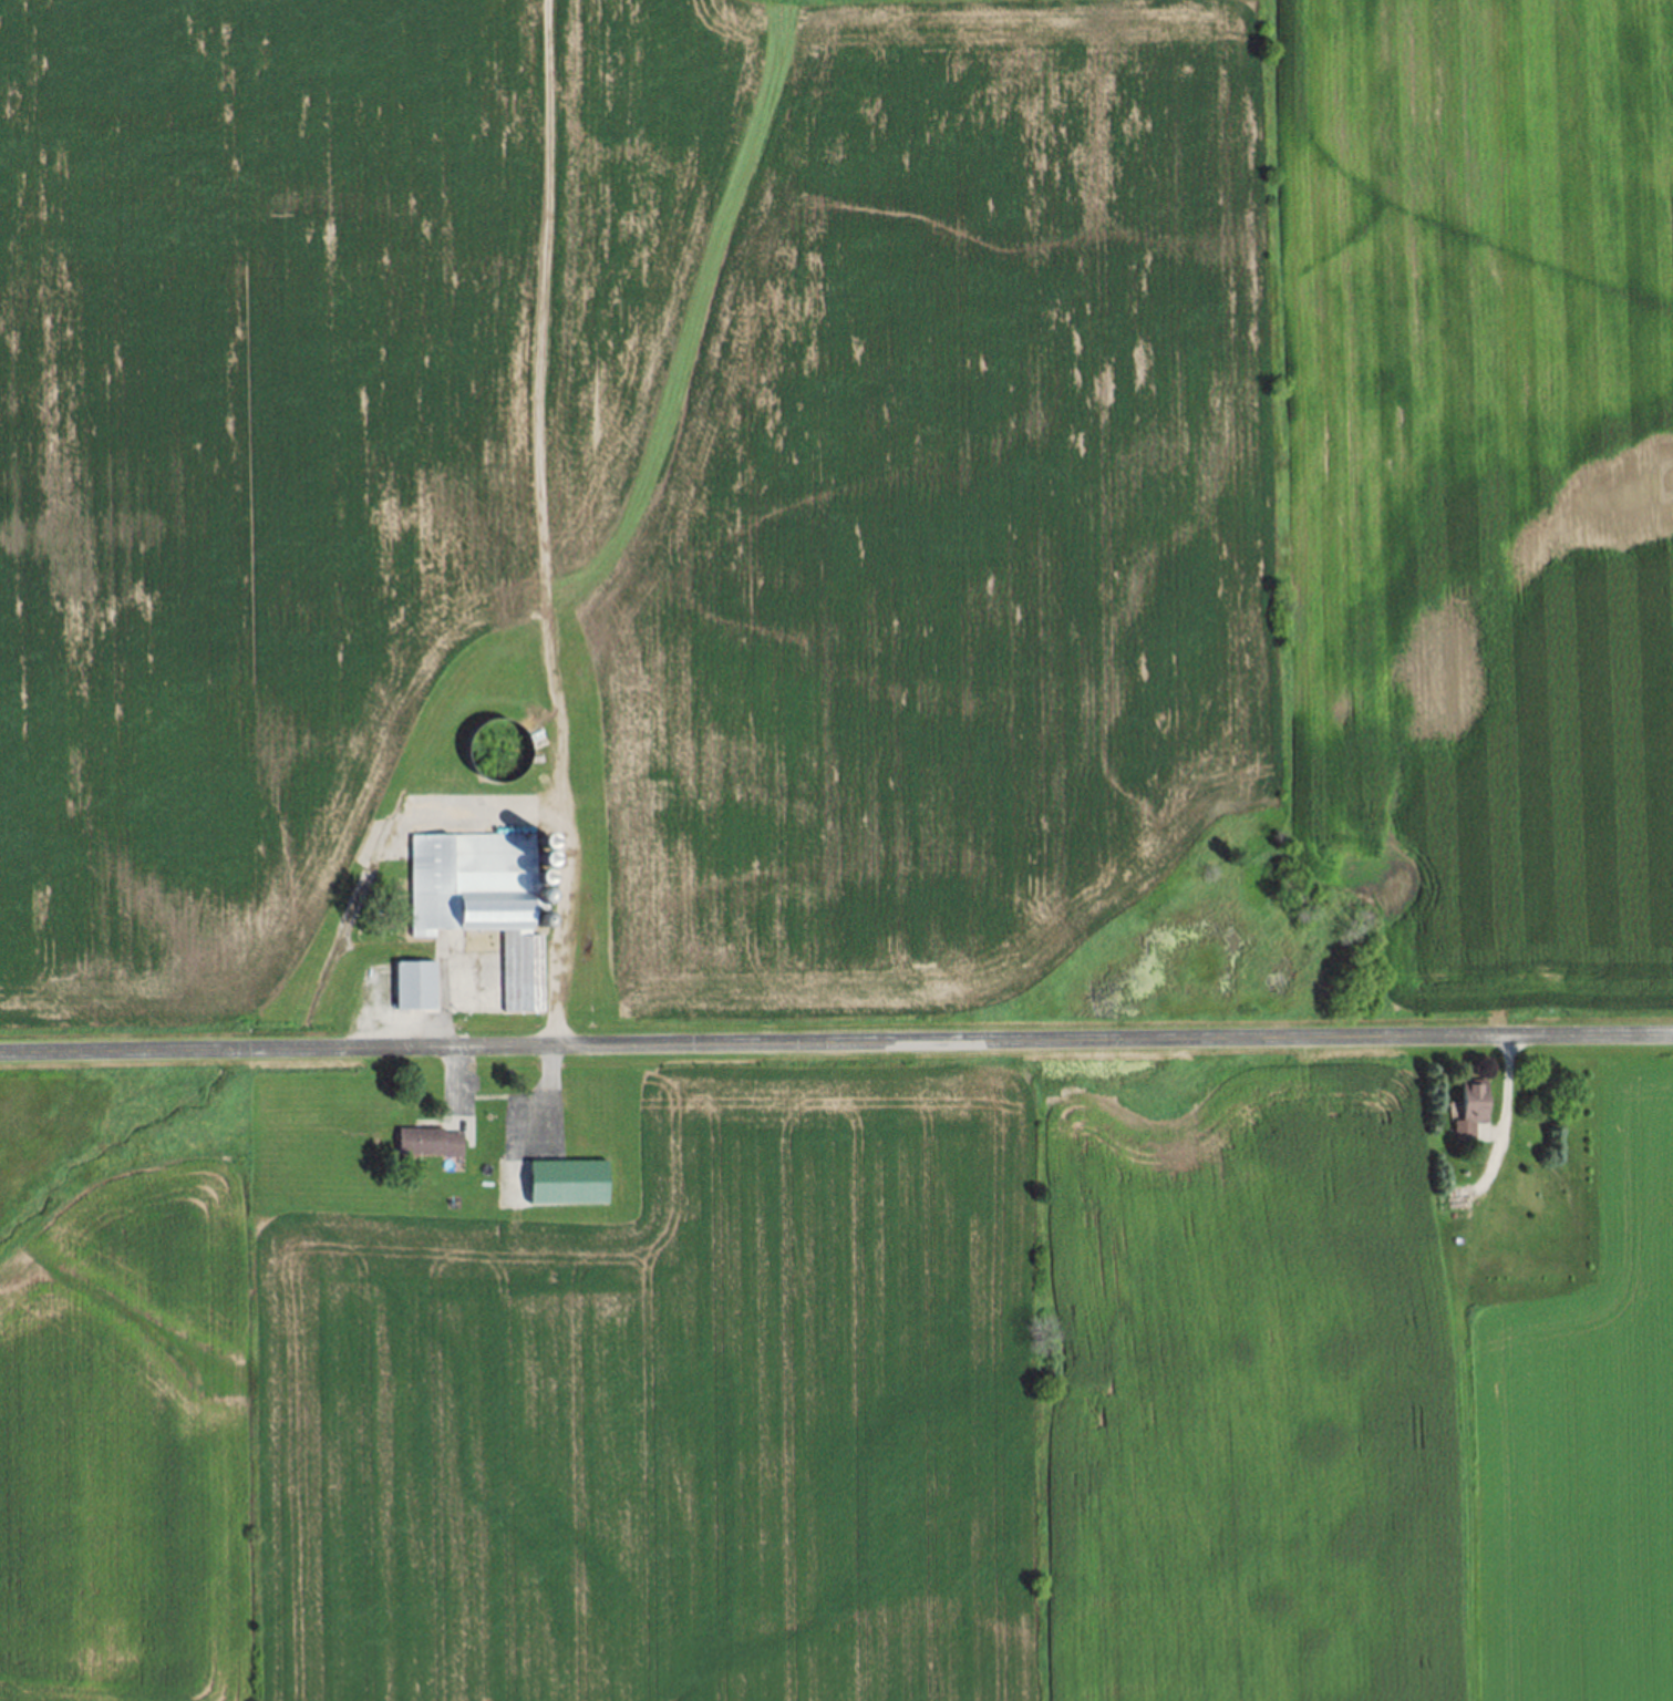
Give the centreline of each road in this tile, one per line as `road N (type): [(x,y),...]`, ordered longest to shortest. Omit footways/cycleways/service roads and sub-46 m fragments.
road 1 (residential): [(1672,1035),(0,1054)]

